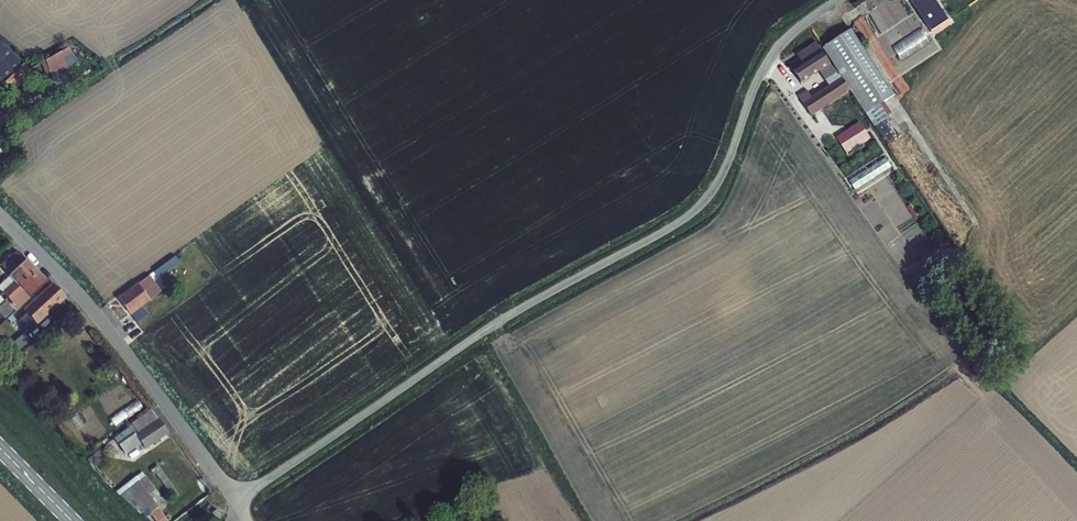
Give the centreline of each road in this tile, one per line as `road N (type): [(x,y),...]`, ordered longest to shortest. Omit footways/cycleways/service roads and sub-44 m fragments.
road 1 (unclassified): [(237,500),(499,320),(698,207),(727,162),(769,58),(836,0)]
road 2 (unclassified): [(237,500),(91,306),(0,214)]

